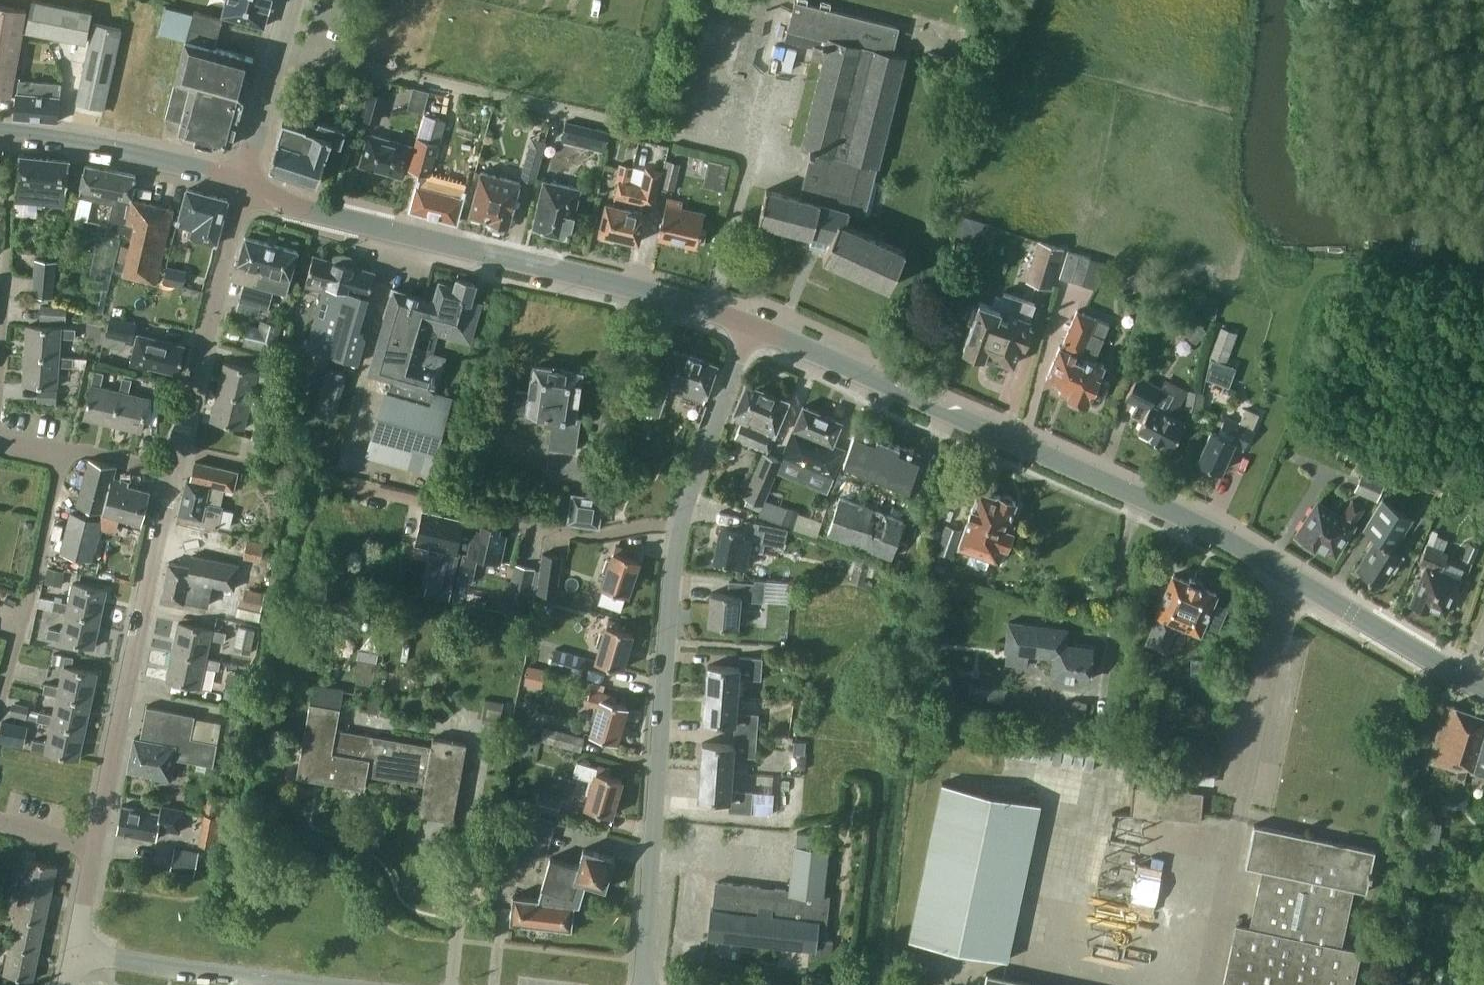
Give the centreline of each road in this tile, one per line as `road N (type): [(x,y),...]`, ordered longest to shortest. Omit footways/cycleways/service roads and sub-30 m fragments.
road 1 (tertiary): [(1483,684),(1195,518),(751,324)]
road 2 (tertiary): [(751,324),(652,291),(337,217),(241,182)]
road 3 (residential): [(679,526),(595,534),(179,447)]
road 4 (residential): [(646,984),(679,526)]
road 5 (residential): [(96,845),(174,470)]
road 6 (residential): [(179,447),(241,182)]
road 7 (tertiary): [(241,182),(116,150),(0,132)]
road 8 (residential): [(318,984),(75,951)]
road 9 (residential): [(679,526),(751,324)]
road 10 (tertiary): [(241,182),(294,0)]
road 11 (residential): [(174,470),(0,438)]

